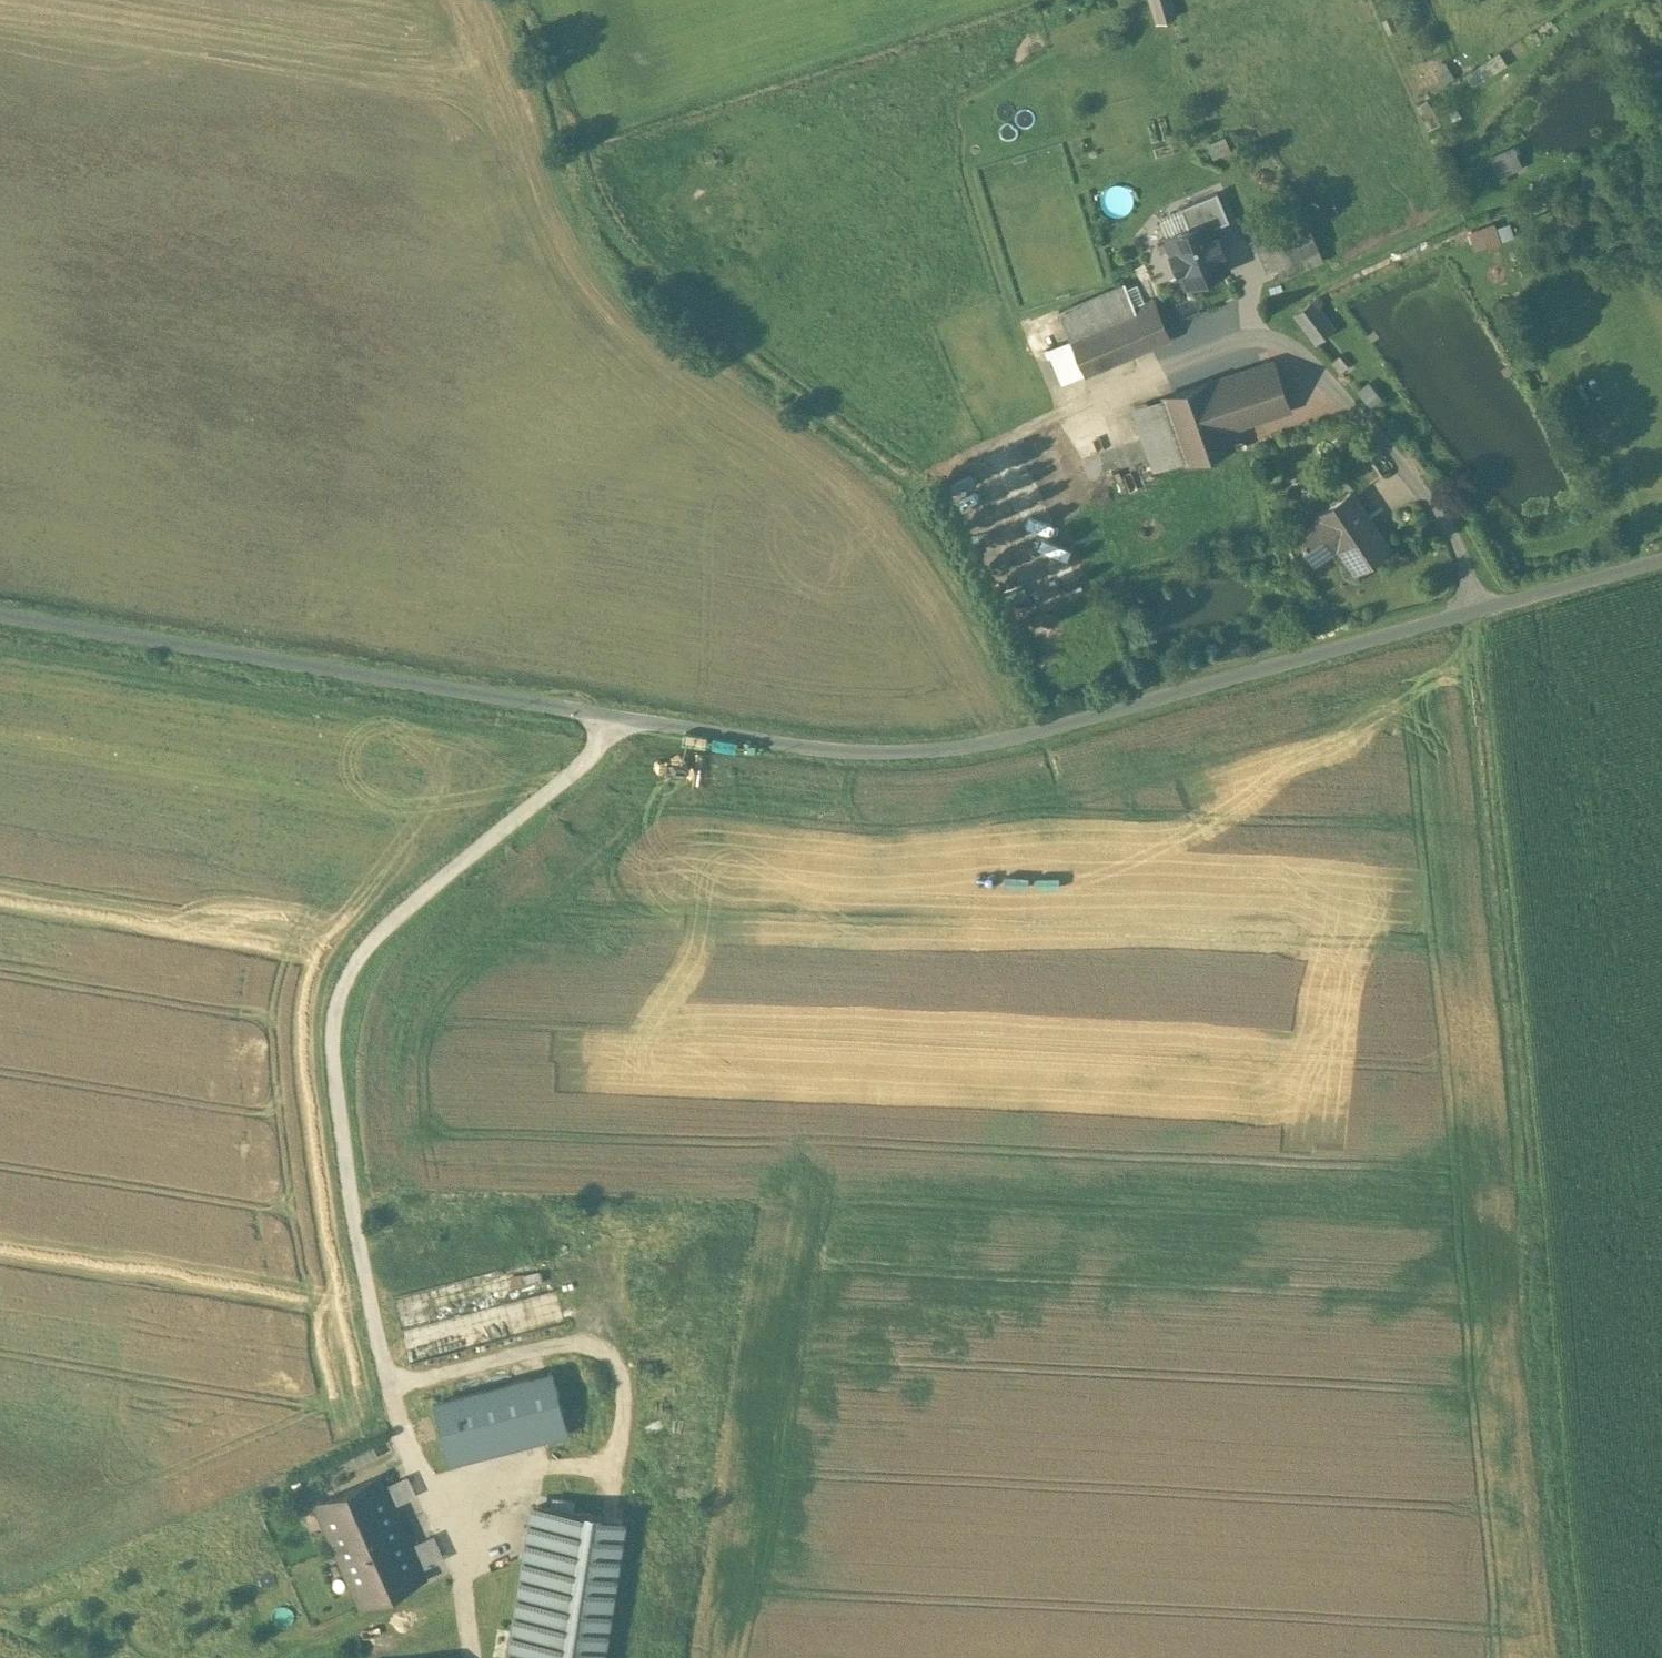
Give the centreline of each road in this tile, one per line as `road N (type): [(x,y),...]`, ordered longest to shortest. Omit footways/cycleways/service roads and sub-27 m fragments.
road 1 (unclassified): [(1661,560),(1002,743),(940,751),(819,749),(0,615)]

